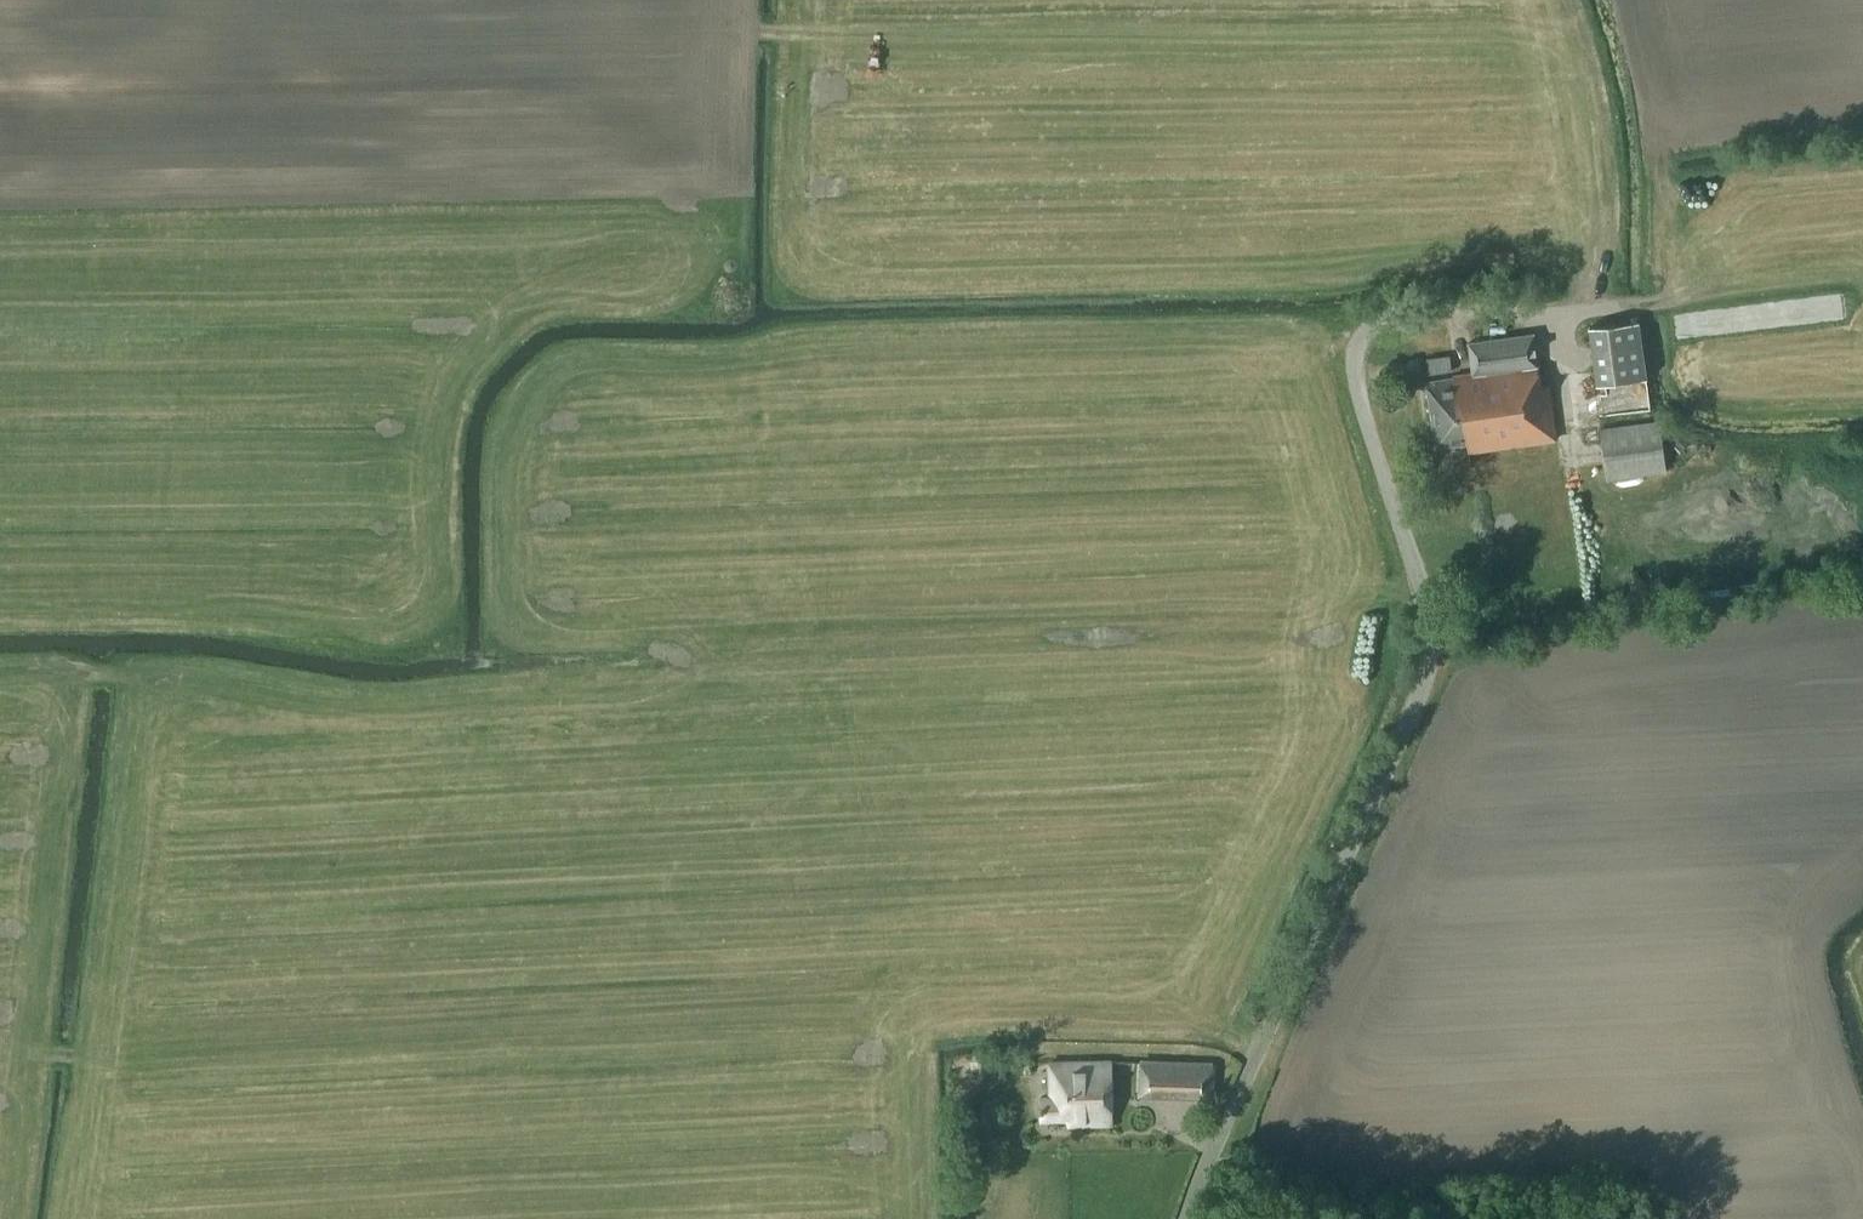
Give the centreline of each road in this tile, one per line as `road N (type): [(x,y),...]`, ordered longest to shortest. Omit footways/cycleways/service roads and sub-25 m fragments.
road 1 (unclassified): [(1187,1218),(1426,688),(1439,627),(1369,426),(1363,360),(1366,341),(1387,318),(1454,308)]

